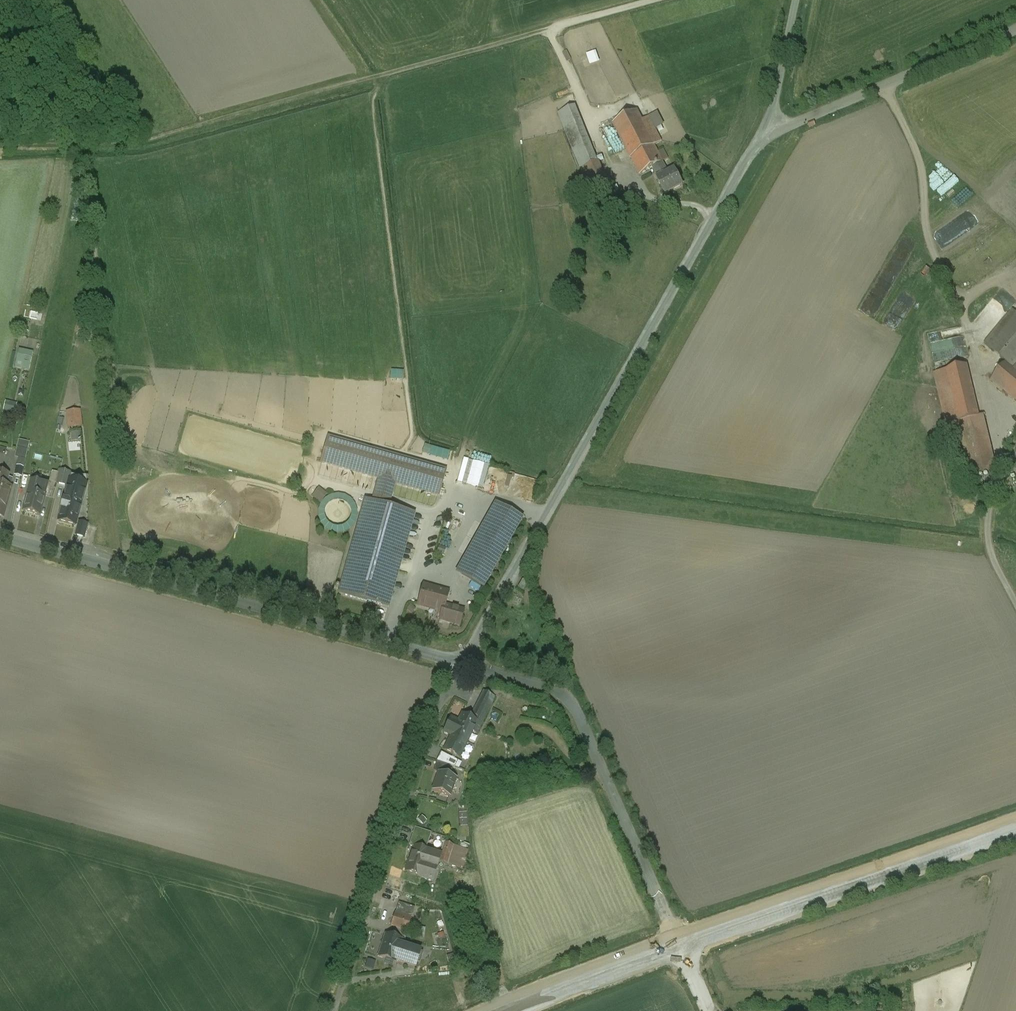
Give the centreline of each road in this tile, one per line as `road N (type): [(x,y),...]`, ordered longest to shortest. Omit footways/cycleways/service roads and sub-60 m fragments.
road 1 (track): [(657,0),(141,140),(0,145)]
road 2 (unclassified): [(463,664),(763,137)]
road 3 (residential): [(0,535),(463,664)]
road 4 (unclassified): [(681,943),(570,702),(548,687),(463,664)]
road 5 (residential): [(335,1010),(417,756),(463,664)]
road 6 (secondary): [(681,943),(1015,826)]
road 7 (unclassified): [(763,137),(1015,30)]
road 8 (secondary): [(503,1010),(681,943)]
road 9 (unclassified): [(763,137),(796,0)]

